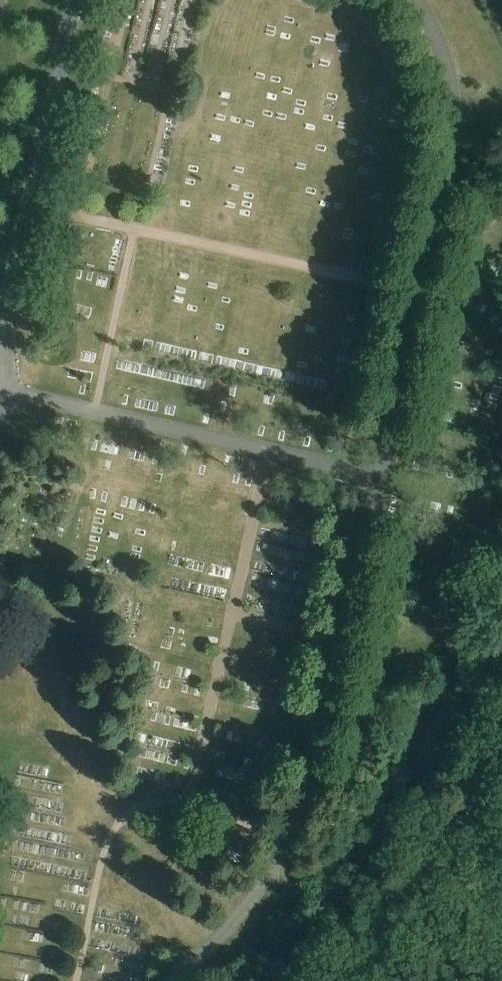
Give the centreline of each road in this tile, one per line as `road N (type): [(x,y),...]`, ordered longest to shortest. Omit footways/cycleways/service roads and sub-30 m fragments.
road 1 (unclassified): [(501,764),(344,980)]

